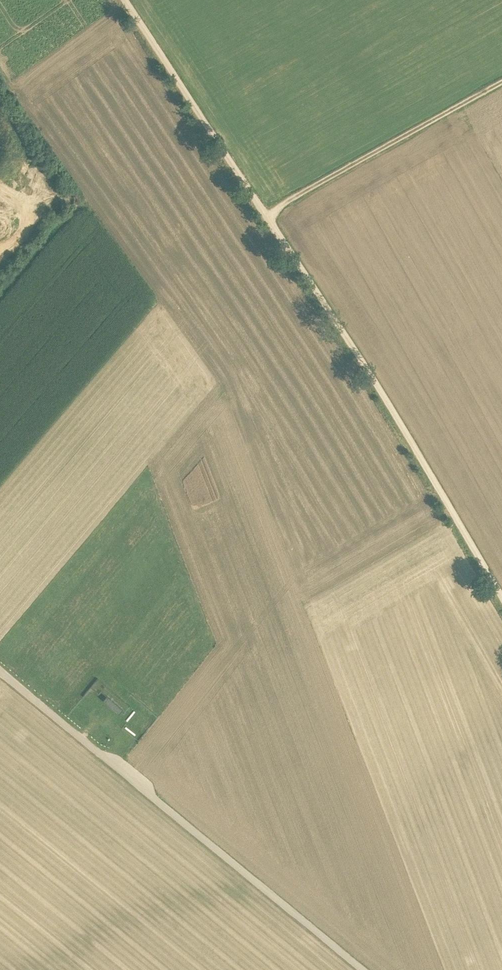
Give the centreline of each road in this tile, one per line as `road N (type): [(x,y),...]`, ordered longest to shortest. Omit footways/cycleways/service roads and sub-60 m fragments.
road 1 (track): [(501,597),(345,335),(124,0)]
road 2 (unclassified): [(359,969),(0,675)]
road 3 (track): [(266,216),(501,82)]

